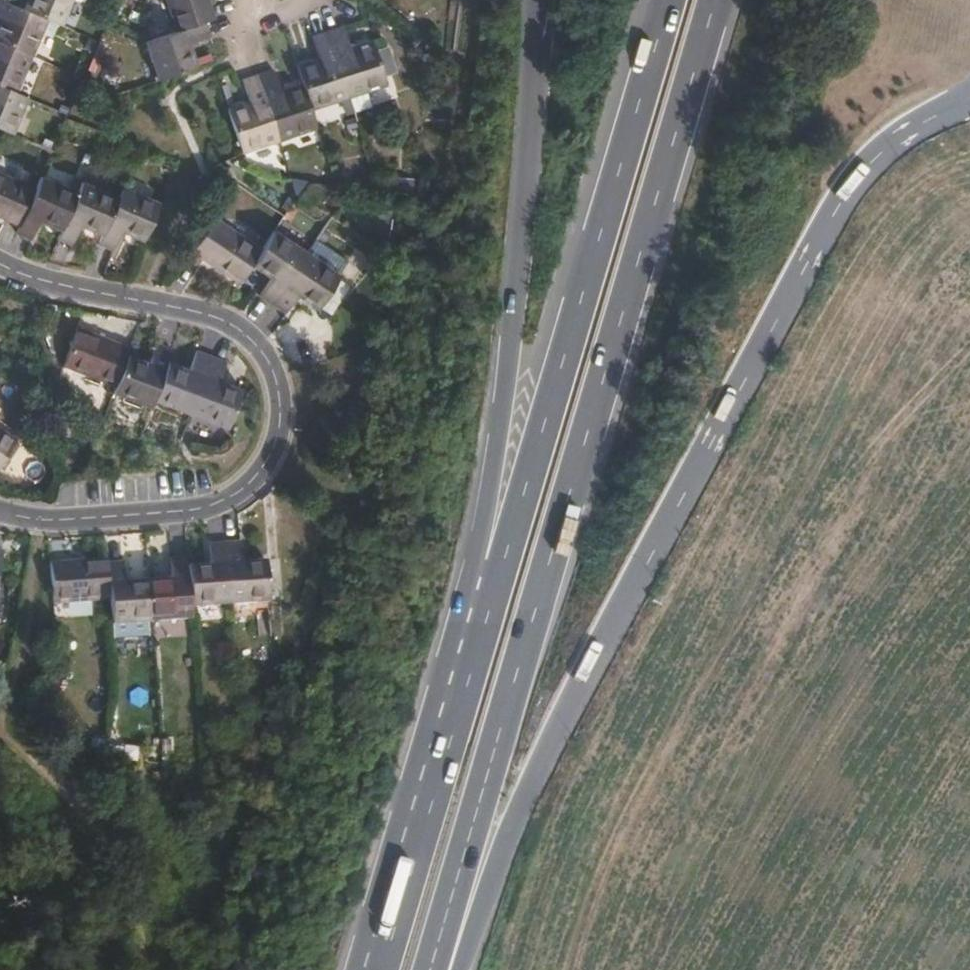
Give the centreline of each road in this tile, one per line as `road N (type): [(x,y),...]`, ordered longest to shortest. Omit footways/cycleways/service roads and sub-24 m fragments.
road 1 (trunk): [(440,944),(493,869),(839,206),(873,159),(959,103)]
road 2 (trunk): [(440,944),(718,0)]
road 3 (residential): [(0,266),(232,326),(262,352),(282,394),(273,454),(242,495),(209,508),(53,520),(0,513)]
road 4 (trunk): [(668,0),(477,622)]
road 5 (trunk): [(535,0),(477,622)]
road 6 (trunk): [(477,622),(387,969)]

